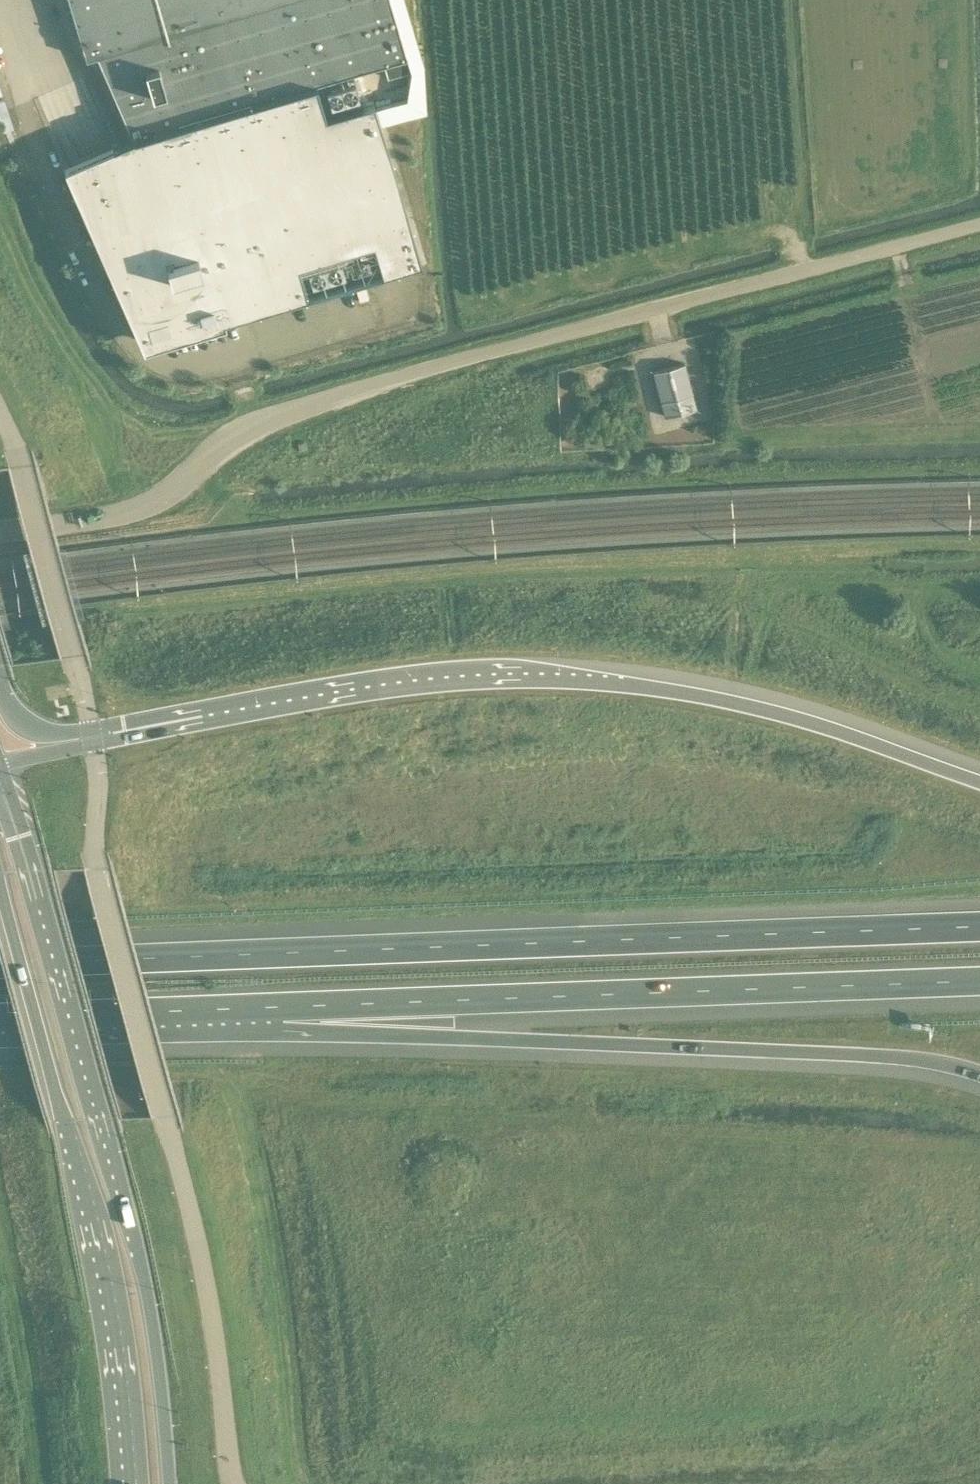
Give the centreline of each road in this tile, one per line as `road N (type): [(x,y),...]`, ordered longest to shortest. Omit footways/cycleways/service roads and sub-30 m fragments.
road 1 (unclassified): [(0,532),(133,510),(169,493),(233,438),(297,407),(979,224)]
road 2 (motorway): [(979,928),(0,963)]
road 3 (motorway): [(979,785),(786,715),(698,697),(525,680),(378,691),(93,743)]
road 4 (unclassified): [(93,743),(96,867),(193,1219),(233,1483)]
road 5 (primary): [(168,1483),(152,1318),(138,1253),(0,763)]
road 6 (motorway): [(278,1006),(455,1038),(933,1061),(979,1073)]
road 7 (motorway): [(278,1006),(979,980)]
road 8 (primary): [(0,885),(92,1223),(131,1483)]
road 9 (unclassified): [(20,464),(93,743)]
road 10 (motorway): [(0,1017),(278,1006)]

